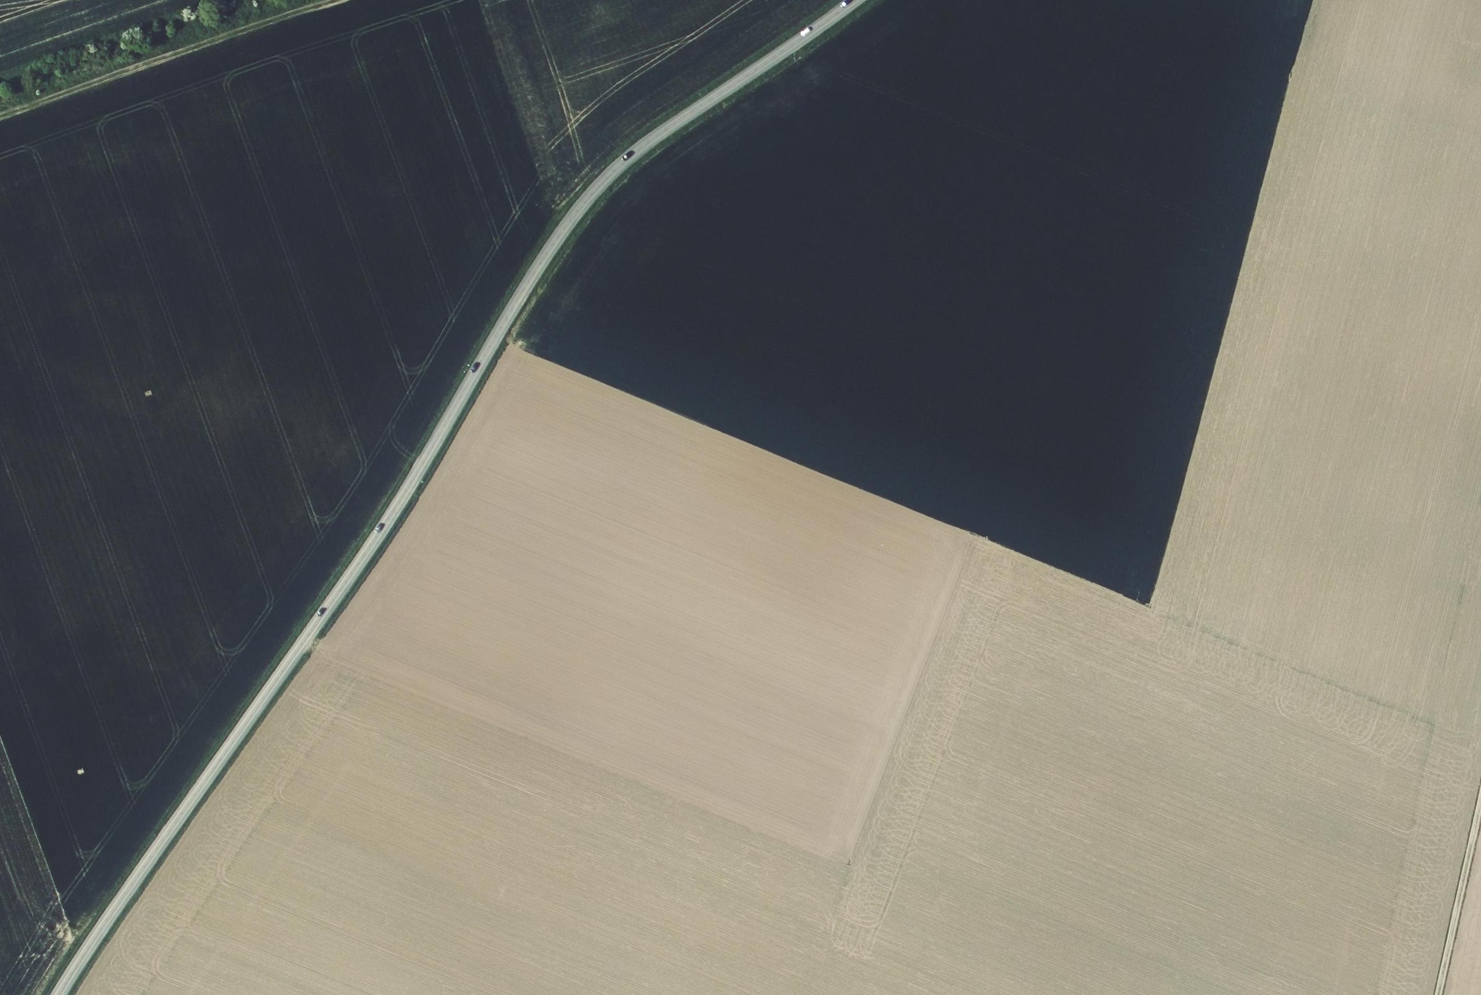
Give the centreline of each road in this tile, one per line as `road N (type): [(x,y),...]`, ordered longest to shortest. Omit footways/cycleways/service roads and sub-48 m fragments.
road 1 (tertiary): [(856,0),(657,135),(580,208),(397,507),(58,994)]
road 2 (track): [(343,0),(0,117)]
road 3 (track): [(1480,803),(1439,994)]

